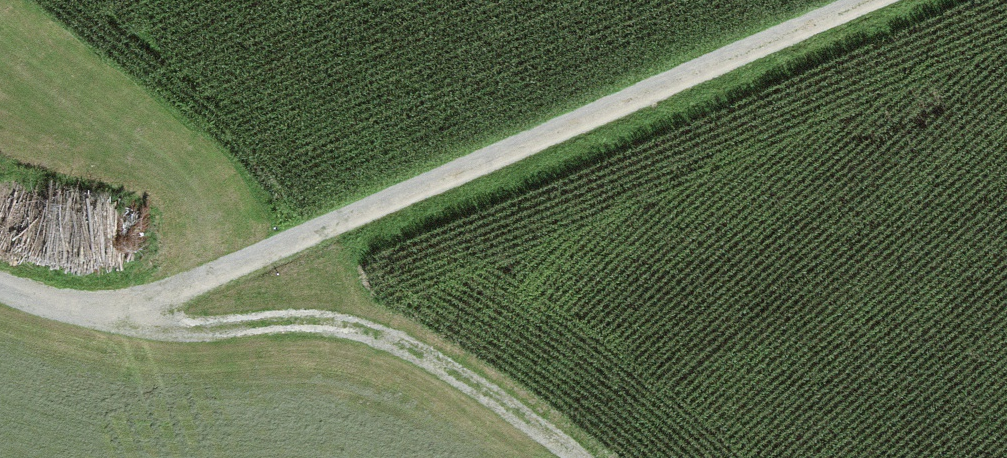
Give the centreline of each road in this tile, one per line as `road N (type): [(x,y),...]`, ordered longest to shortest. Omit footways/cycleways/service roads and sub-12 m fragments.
road 1 (unclassified): [(0,283),(47,305),(123,320),(886,0)]
road 2 (track): [(572,457),(484,394),(366,332),(290,321),(199,327),(123,320)]

